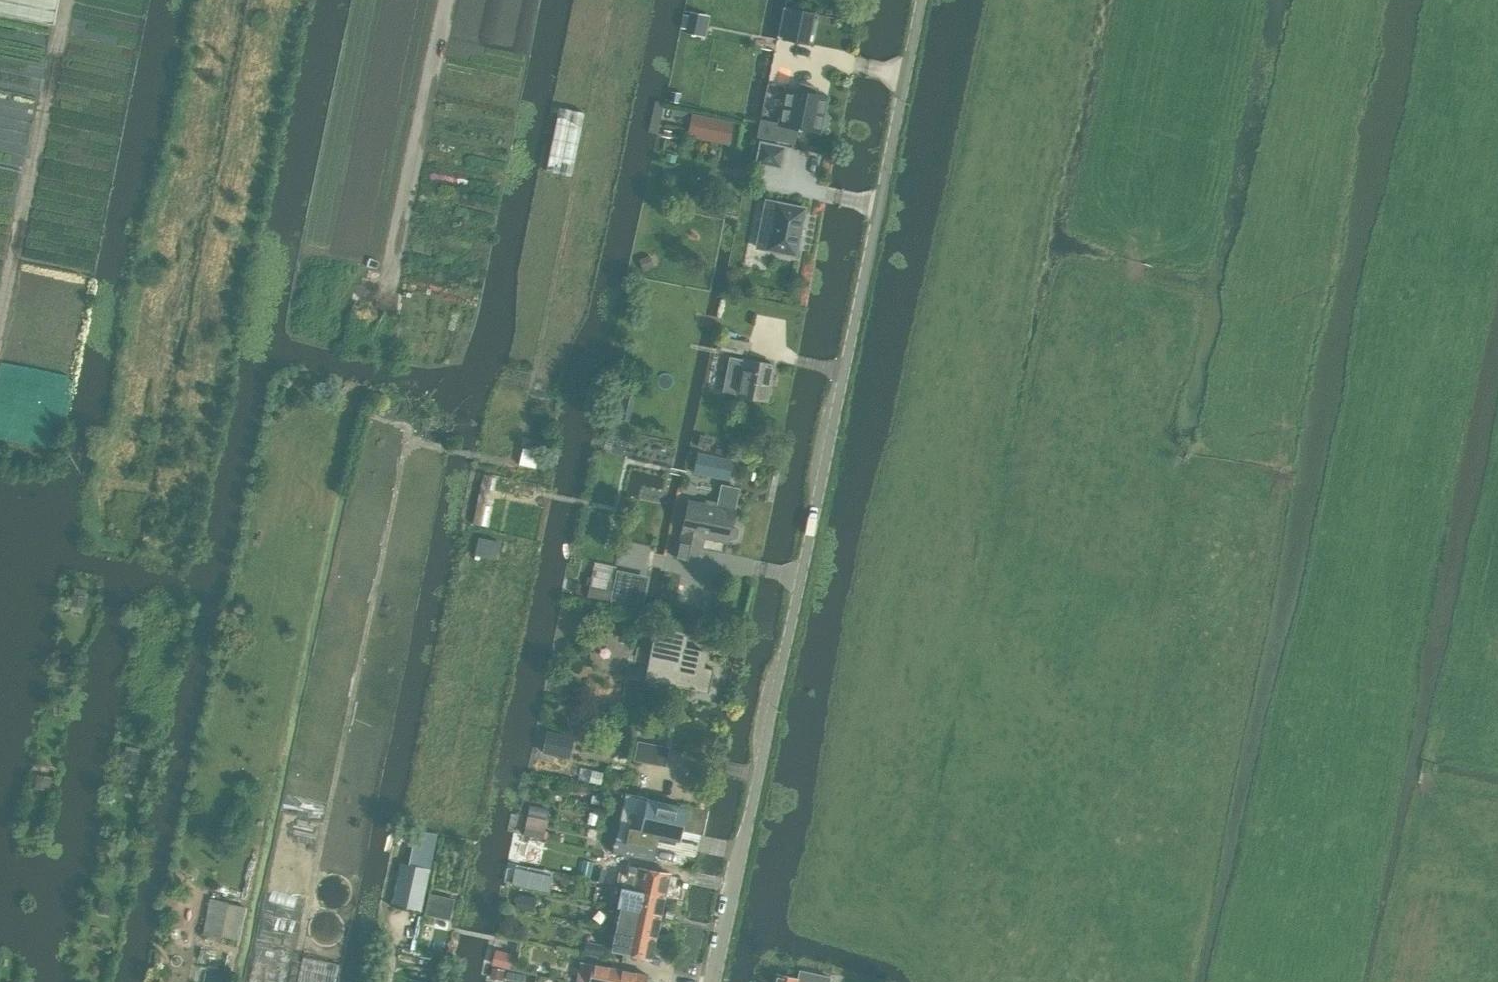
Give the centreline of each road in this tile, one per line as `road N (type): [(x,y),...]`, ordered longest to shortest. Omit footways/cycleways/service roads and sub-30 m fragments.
road 1 (unclassified): [(914,0),(713,981)]

